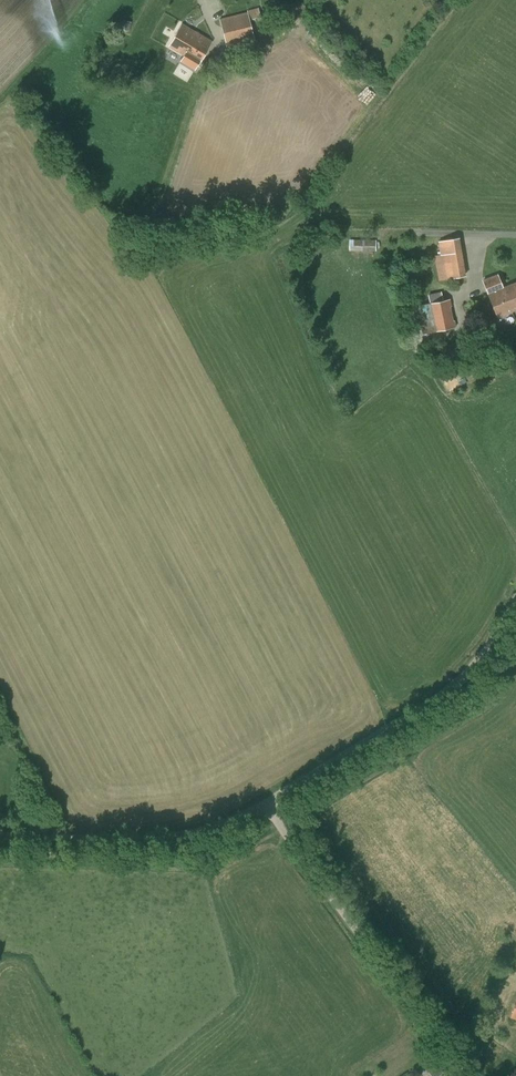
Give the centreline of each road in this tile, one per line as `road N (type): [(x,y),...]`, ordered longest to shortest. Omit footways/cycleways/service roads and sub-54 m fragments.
road 1 (unclassified): [(458,1075),(266,805)]
road 2 (unclassified): [(266,805),(464,675),(515,600)]
road 3 (unclassified): [(0,835),(152,839),(266,805)]

